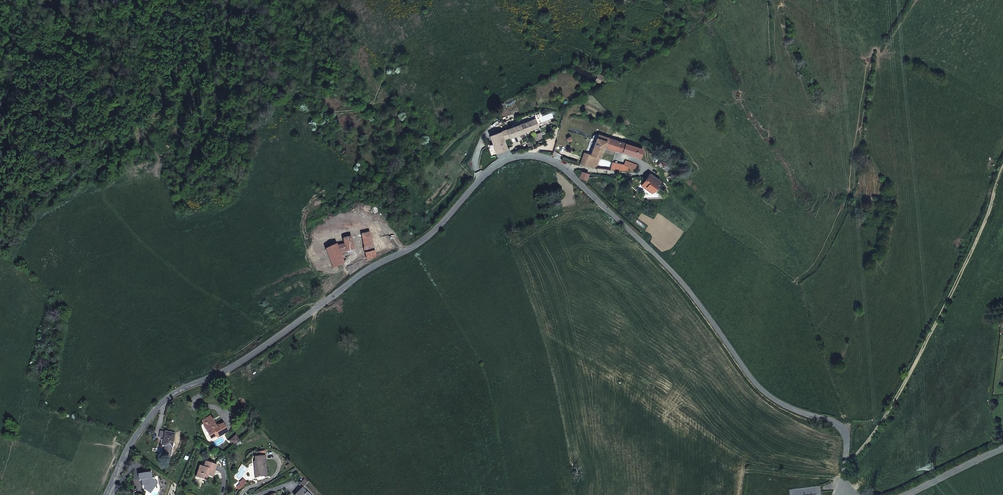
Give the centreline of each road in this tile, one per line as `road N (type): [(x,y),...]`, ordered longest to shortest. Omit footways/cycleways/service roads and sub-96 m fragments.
road 1 (unclassified): [(105,494),(145,422),(176,391),(237,365),(432,231),(512,155),(535,155),(566,171),(668,269),(765,394),(840,427),(844,494)]
road 2 (track): [(845,463),(902,391),(1002,170)]

